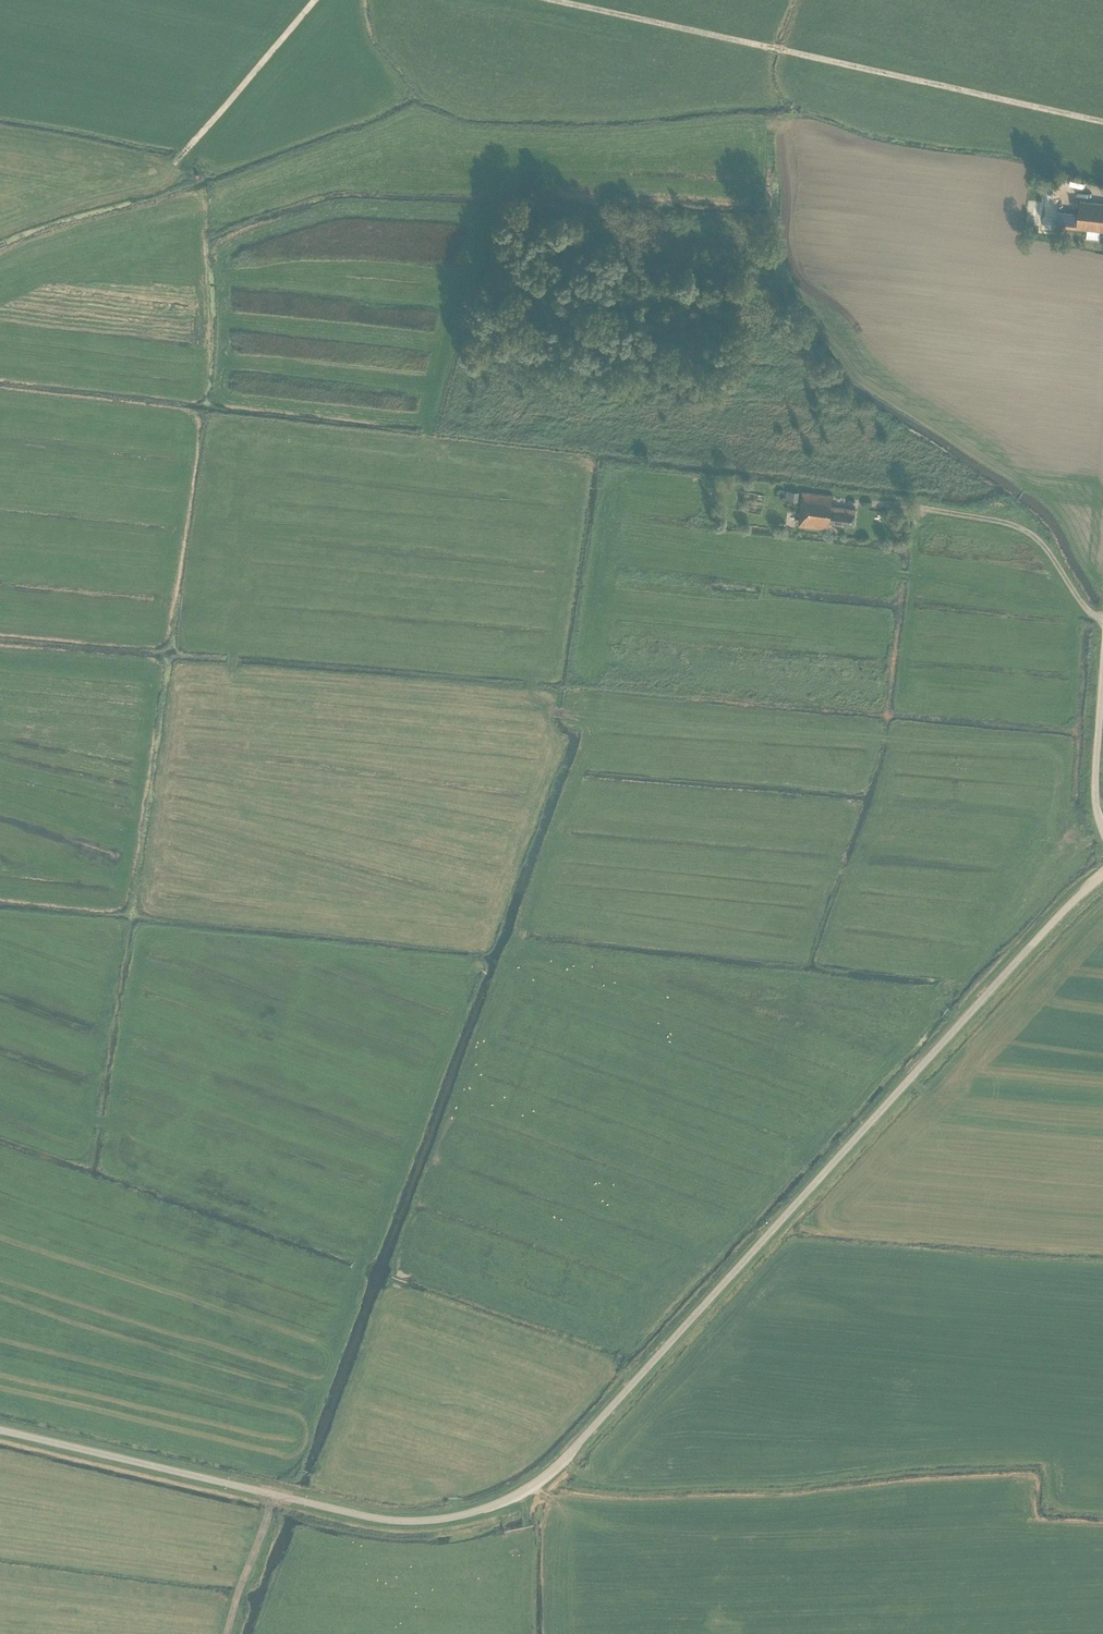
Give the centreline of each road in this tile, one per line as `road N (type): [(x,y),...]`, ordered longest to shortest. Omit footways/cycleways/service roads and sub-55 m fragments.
road 1 (tertiary): [(0,1430),(383,1519),(450,1517),(513,1496),(569,1455),(1102,875)]
road 2 (track): [(1102,616),(1088,609),(1046,548),(1017,526),(877,502)]
road 3 (unclassified): [(1102,829),(1095,784),(1102,674)]

